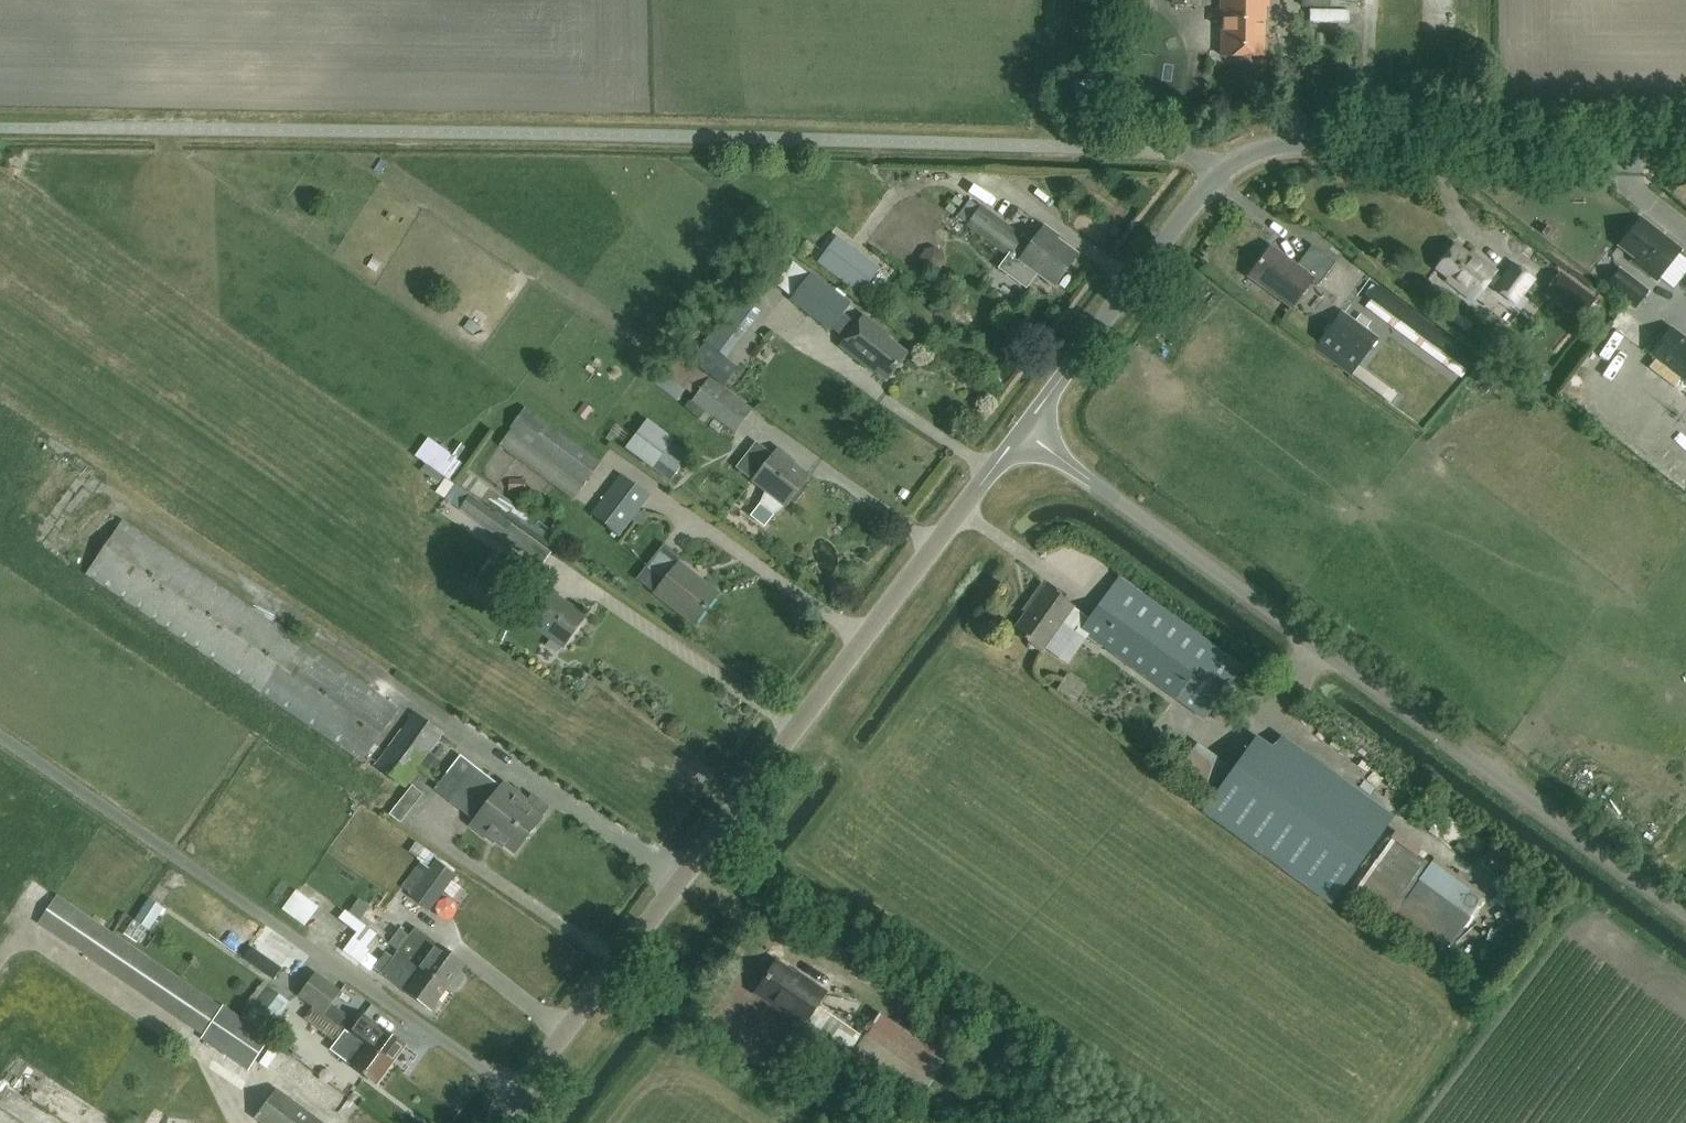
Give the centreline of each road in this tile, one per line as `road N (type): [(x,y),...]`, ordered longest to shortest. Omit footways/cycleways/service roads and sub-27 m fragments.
road 1 (unclassified): [(517,1092),(1021,431)]
road 2 (unclassified): [(1685,913),(1021,431)]
road 3 (unclassified): [(1021,431),(1216,169),(1244,151),(1272,144),(1685,148)]
road 4 (unclassified): [(517,1092),(0,741)]

